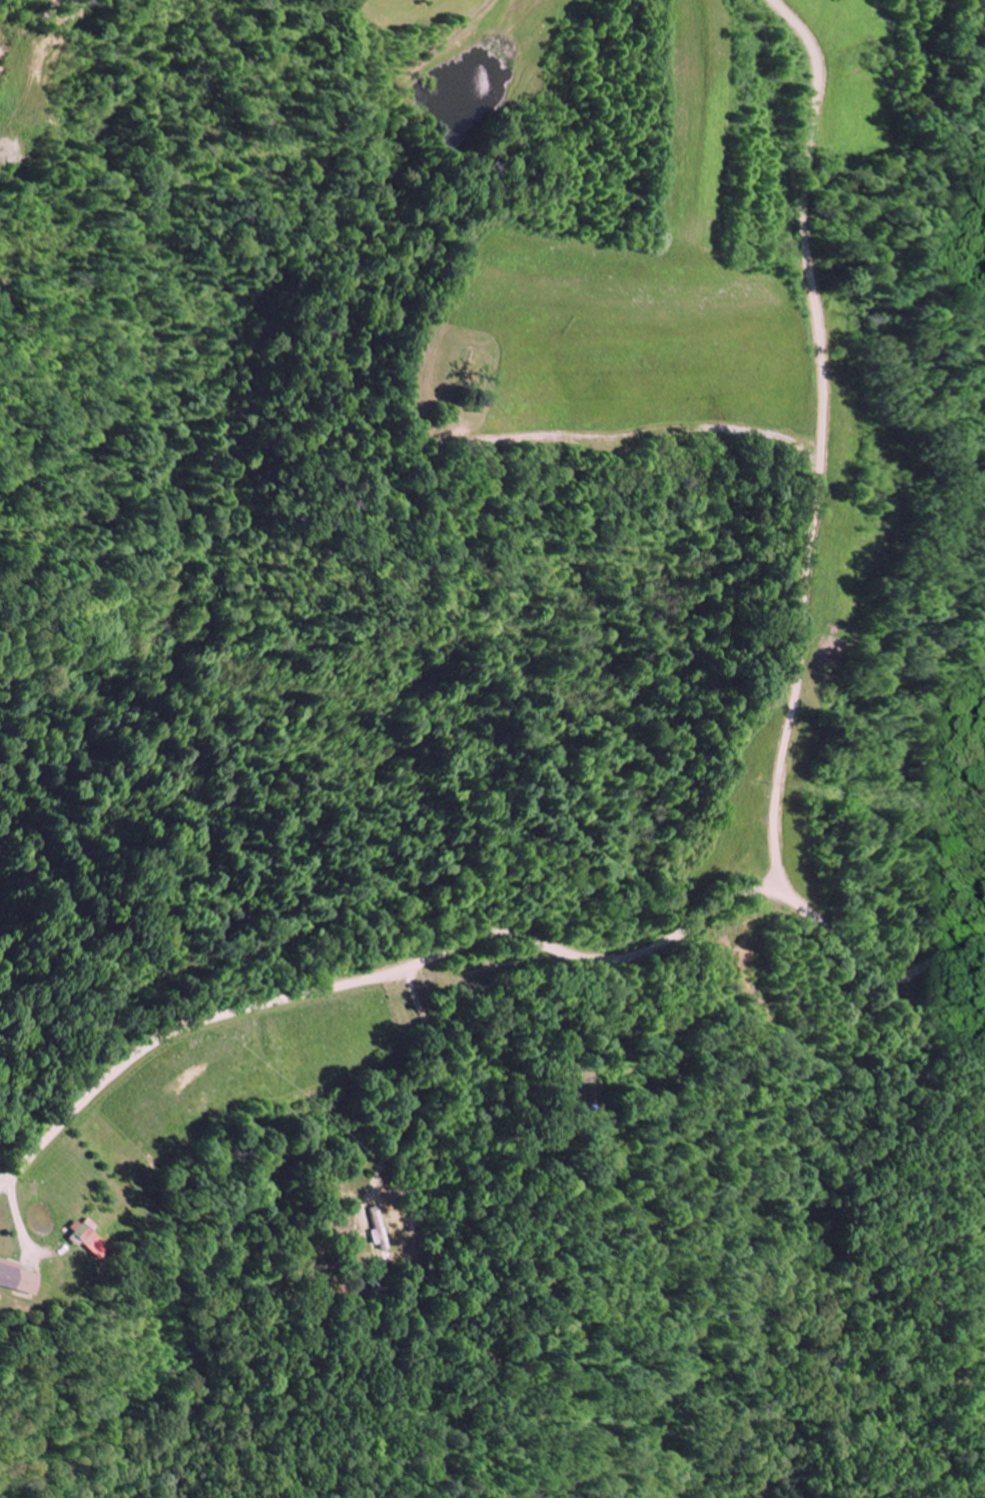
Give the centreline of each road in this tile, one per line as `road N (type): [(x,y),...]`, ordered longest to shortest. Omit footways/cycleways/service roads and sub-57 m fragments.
road 1 (residential): [(984,940),(896,982),(836,940),(790,894),(762,890),(737,897),(666,949),(633,962),(585,957),(516,934),(498,937),(163,1041),(106,1083),(0,1184)]
road 2 (residential): [(792,896),(776,794),(798,670),(820,450),(806,209),(822,71),(810,36),(779,0)]

